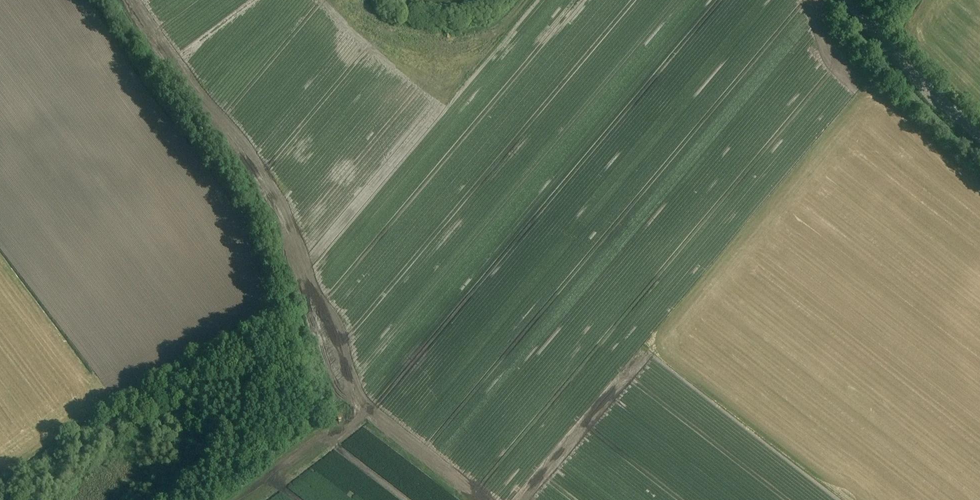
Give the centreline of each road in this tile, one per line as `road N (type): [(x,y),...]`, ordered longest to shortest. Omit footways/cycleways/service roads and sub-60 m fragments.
road 1 (tertiary): [(979,136),(852,0)]

